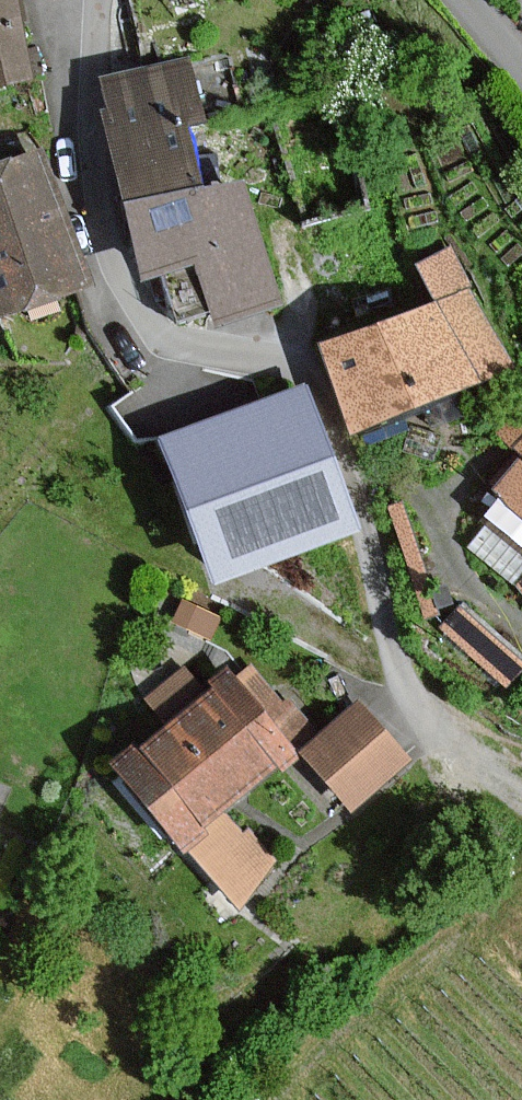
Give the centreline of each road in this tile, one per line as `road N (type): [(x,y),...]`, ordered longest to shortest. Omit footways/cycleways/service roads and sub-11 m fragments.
road 1 (residential): [(93,0),(85,62),(91,203),(120,310),(150,340),(264,366)]
road 2 (track): [(521,793),(459,749),(414,699),(394,659),(361,503)]

